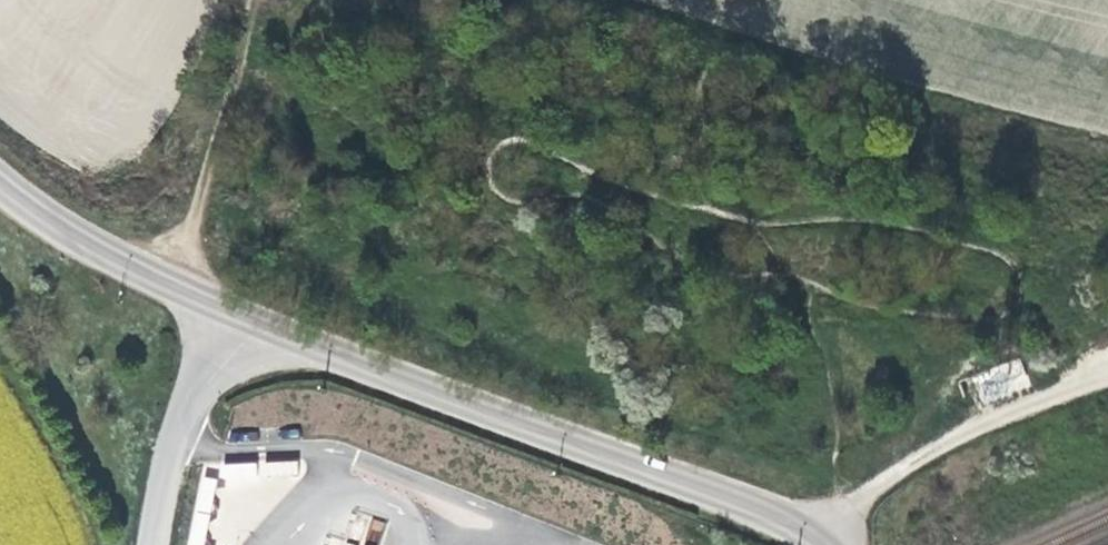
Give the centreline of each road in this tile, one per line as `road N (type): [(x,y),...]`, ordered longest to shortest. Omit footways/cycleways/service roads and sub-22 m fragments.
road 1 (unclassified): [(829,544),(764,514),(254,326)]
road 2 (track): [(814,536),(933,451),(1107,381)]
road 3 (unclassified): [(254,326),(88,245),(0,187)]
road 4 (unclassified): [(254,326),(178,430),(153,544)]

